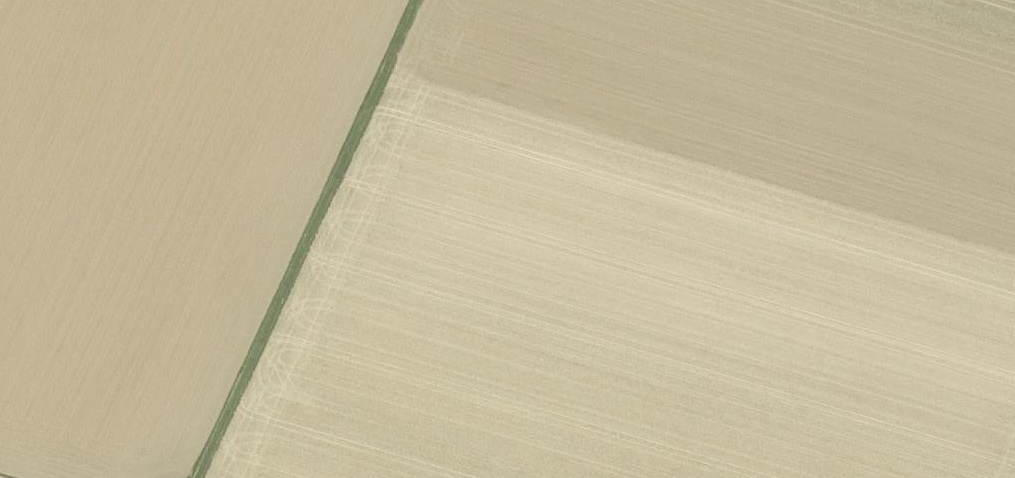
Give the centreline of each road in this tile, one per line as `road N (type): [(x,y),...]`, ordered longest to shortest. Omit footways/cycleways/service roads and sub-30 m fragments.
road 1 (track): [(421,0),(201,477)]

